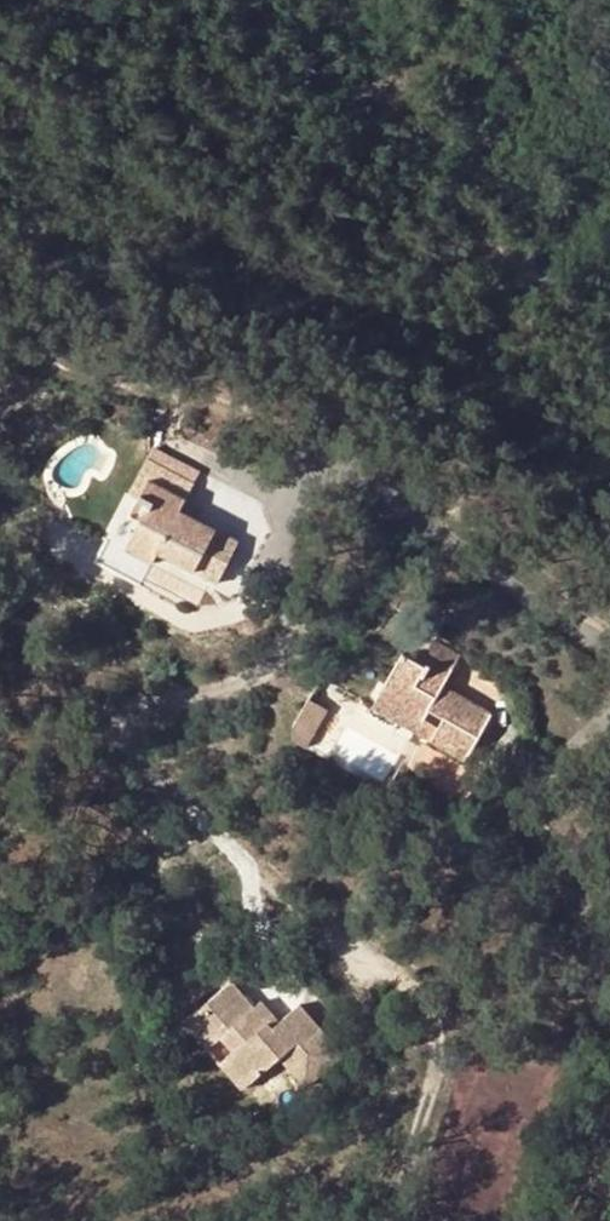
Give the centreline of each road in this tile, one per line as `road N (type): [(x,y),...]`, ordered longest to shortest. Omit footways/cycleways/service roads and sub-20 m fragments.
road 1 (residential): [(307,452),(454,544),(609,656)]
road 2 (track): [(307,452),(249,407),(214,394),(142,388),(51,365),(0,336)]

